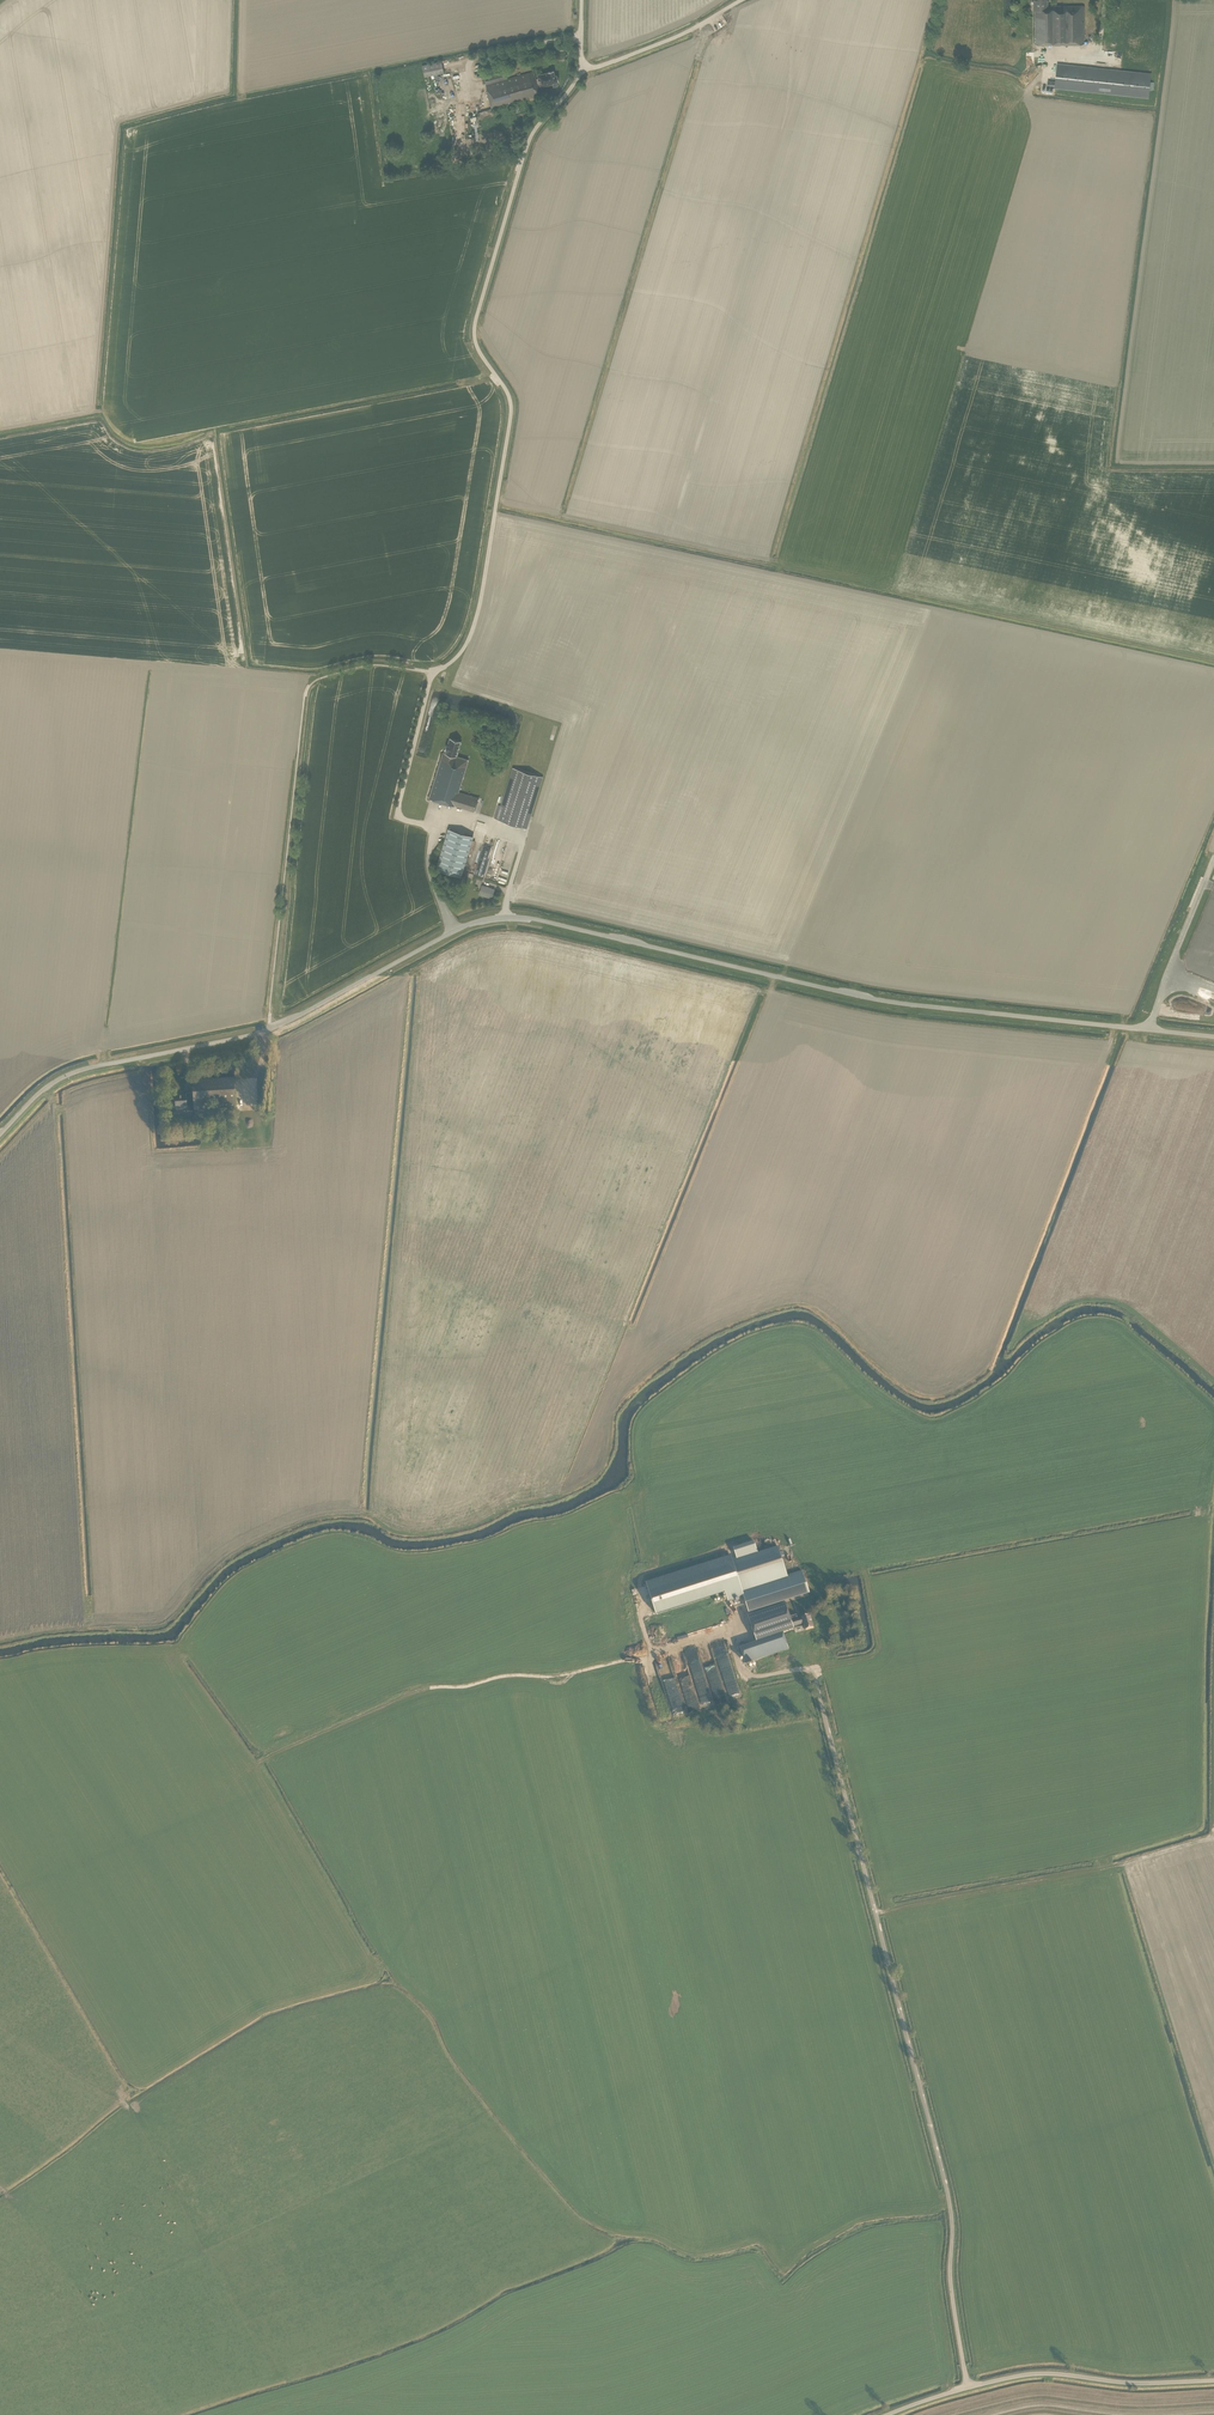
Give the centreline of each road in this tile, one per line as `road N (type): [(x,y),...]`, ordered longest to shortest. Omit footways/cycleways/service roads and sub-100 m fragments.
road 1 (unclassified): [(0,1135),(55,1083),(80,1071),(268,1031),(455,930),(496,917),(873,998),(1213,1037)]
road 2 (unclassified): [(967,2387),(946,2187),(814,1672)]
road 3 (tertiary): [(967,2387),(1037,2373),(1143,2386),(1213,2382)]
road 4 (unclassified): [(742,0),(586,70),(581,0)]
road 5 (track): [(434,828),(397,818),(431,673)]

